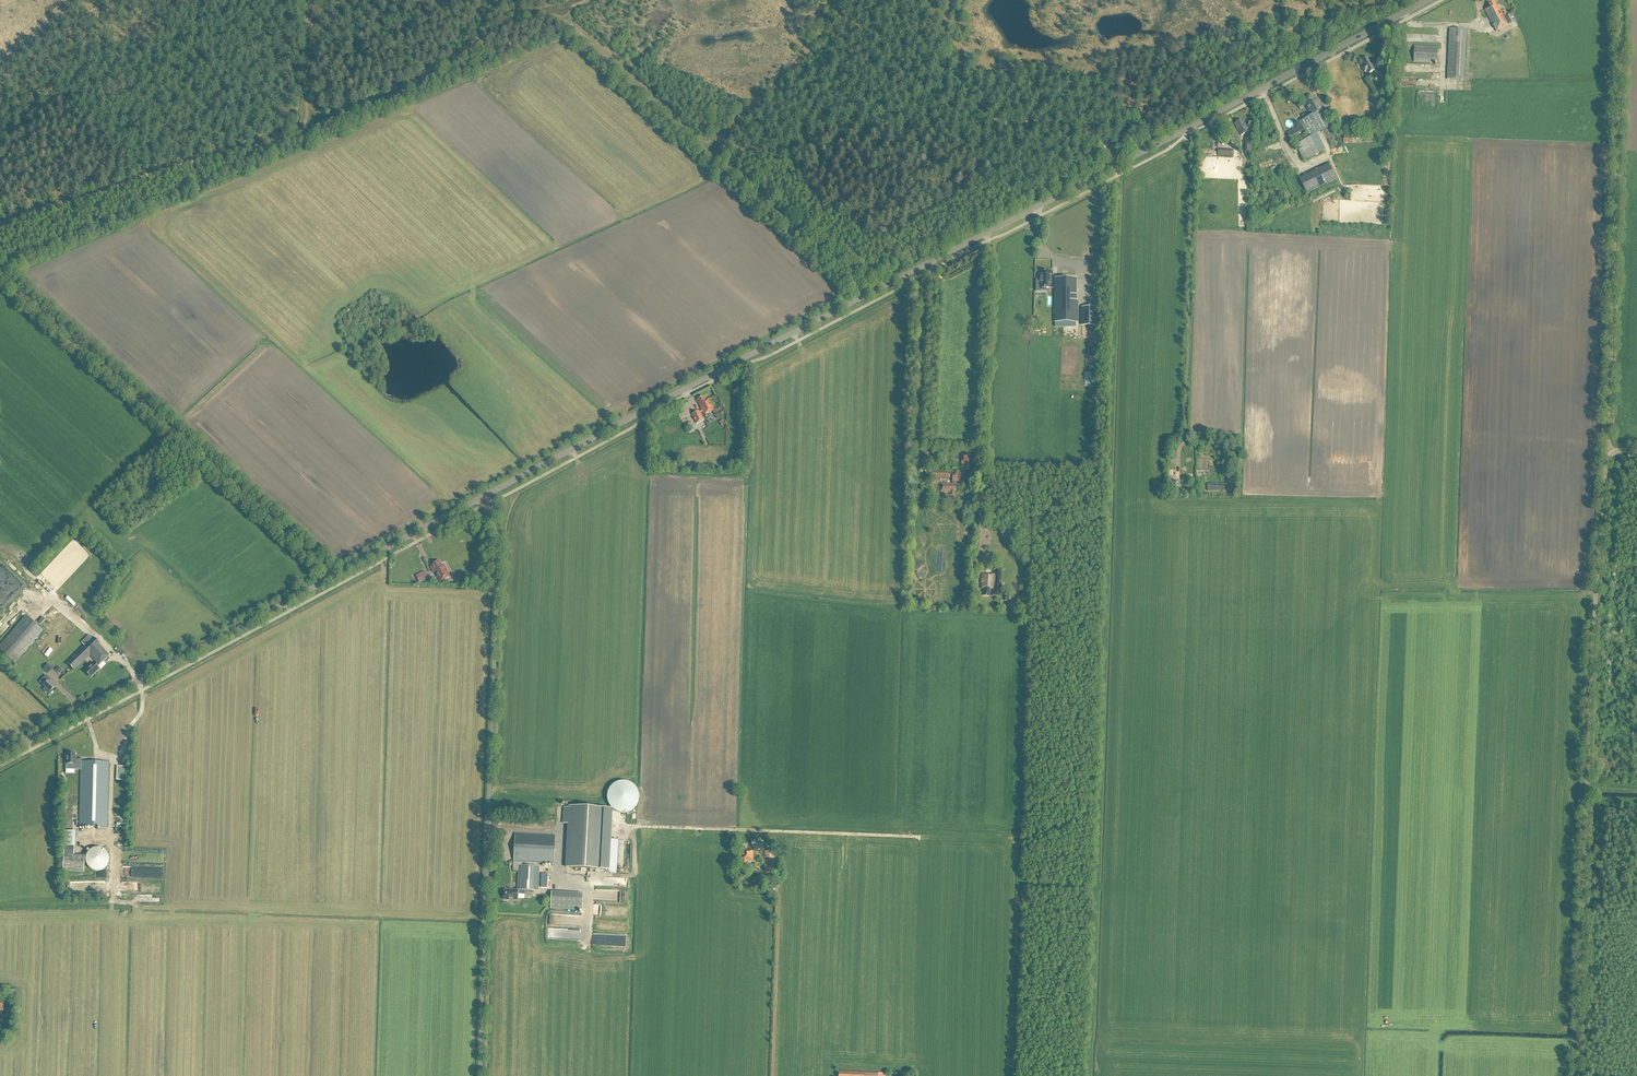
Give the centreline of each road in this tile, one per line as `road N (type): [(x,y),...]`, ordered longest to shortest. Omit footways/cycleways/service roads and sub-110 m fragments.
road 1 (tertiary): [(482,498),(1428,0)]
road 2 (unclassified): [(1577,1075),(1607,448),(1636,450)]
road 3 (unclassified): [(482,1075),(499,544),(482,498)]
road 4 (tertiary): [(0,756),(482,498)]
road 5 (track): [(333,578),(0,275)]
road 6 (track): [(1622,0),(1607,448)]
road 7 (track): [(769,94),(802,96),(850,84),(1010,125),(1076,122),(1105,143)]
road 8 (track): [(0,226),(317,123)]
road 9 (track): [(988,233),(980,565)]
road 10 (track): [(1396,0),(1276,38),(1237,77),(1105,143)]
road 11 (track): [(769,94),(726,136),(702,142),(559,17)]
road 12 (track): [(559,17),(518,18),(404,89),(317,123)]
road 13 (track): [(770,1075),(775,891)]
road 14 (track): [(317,123),(304,96),(314,0)]

